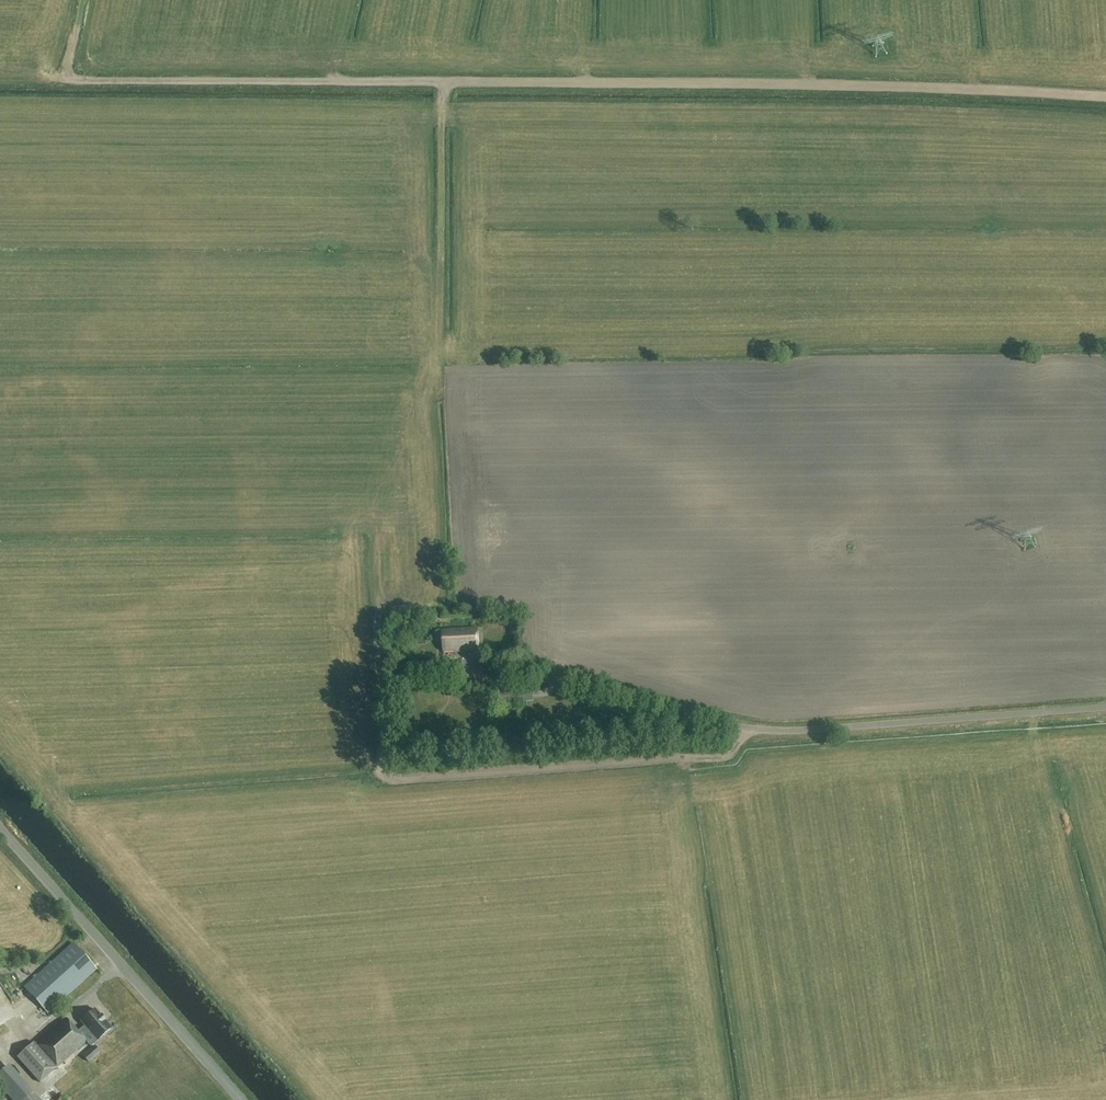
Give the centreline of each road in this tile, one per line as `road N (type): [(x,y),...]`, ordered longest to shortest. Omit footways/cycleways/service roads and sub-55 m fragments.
road 1 (track): [(378,622),(387,778),(716,757),(734,749),(743,728)]
road 2 (unclassified): [(242,1099),(0,831)]

